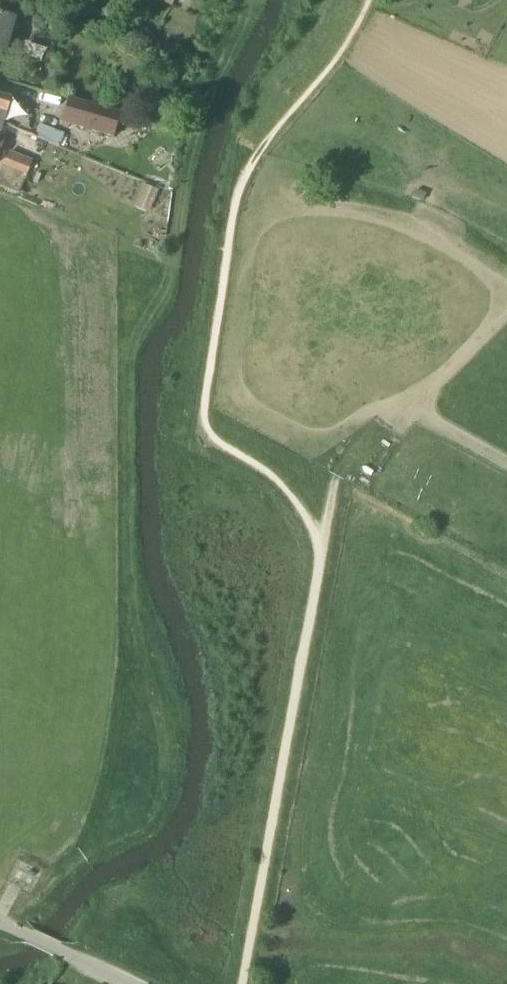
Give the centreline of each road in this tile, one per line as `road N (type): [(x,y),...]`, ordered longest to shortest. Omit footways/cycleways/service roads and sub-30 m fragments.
road 1 (track): [(243,983),(320,562)]
road 2 (unclassified): [(128,983),(0,923)]

